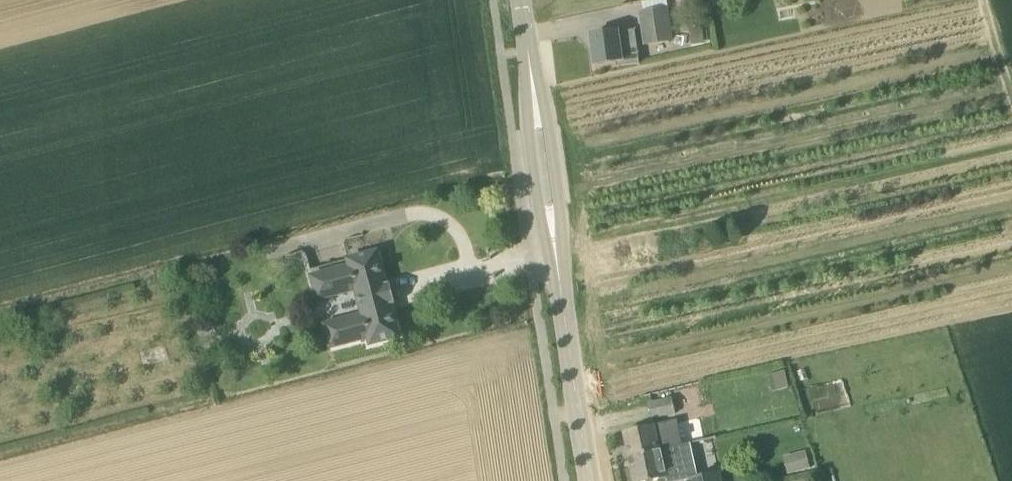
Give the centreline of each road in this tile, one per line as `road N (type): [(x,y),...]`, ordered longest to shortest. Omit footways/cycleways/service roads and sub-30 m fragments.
road 1 (tertiary): [(595,480),(518,0)]

